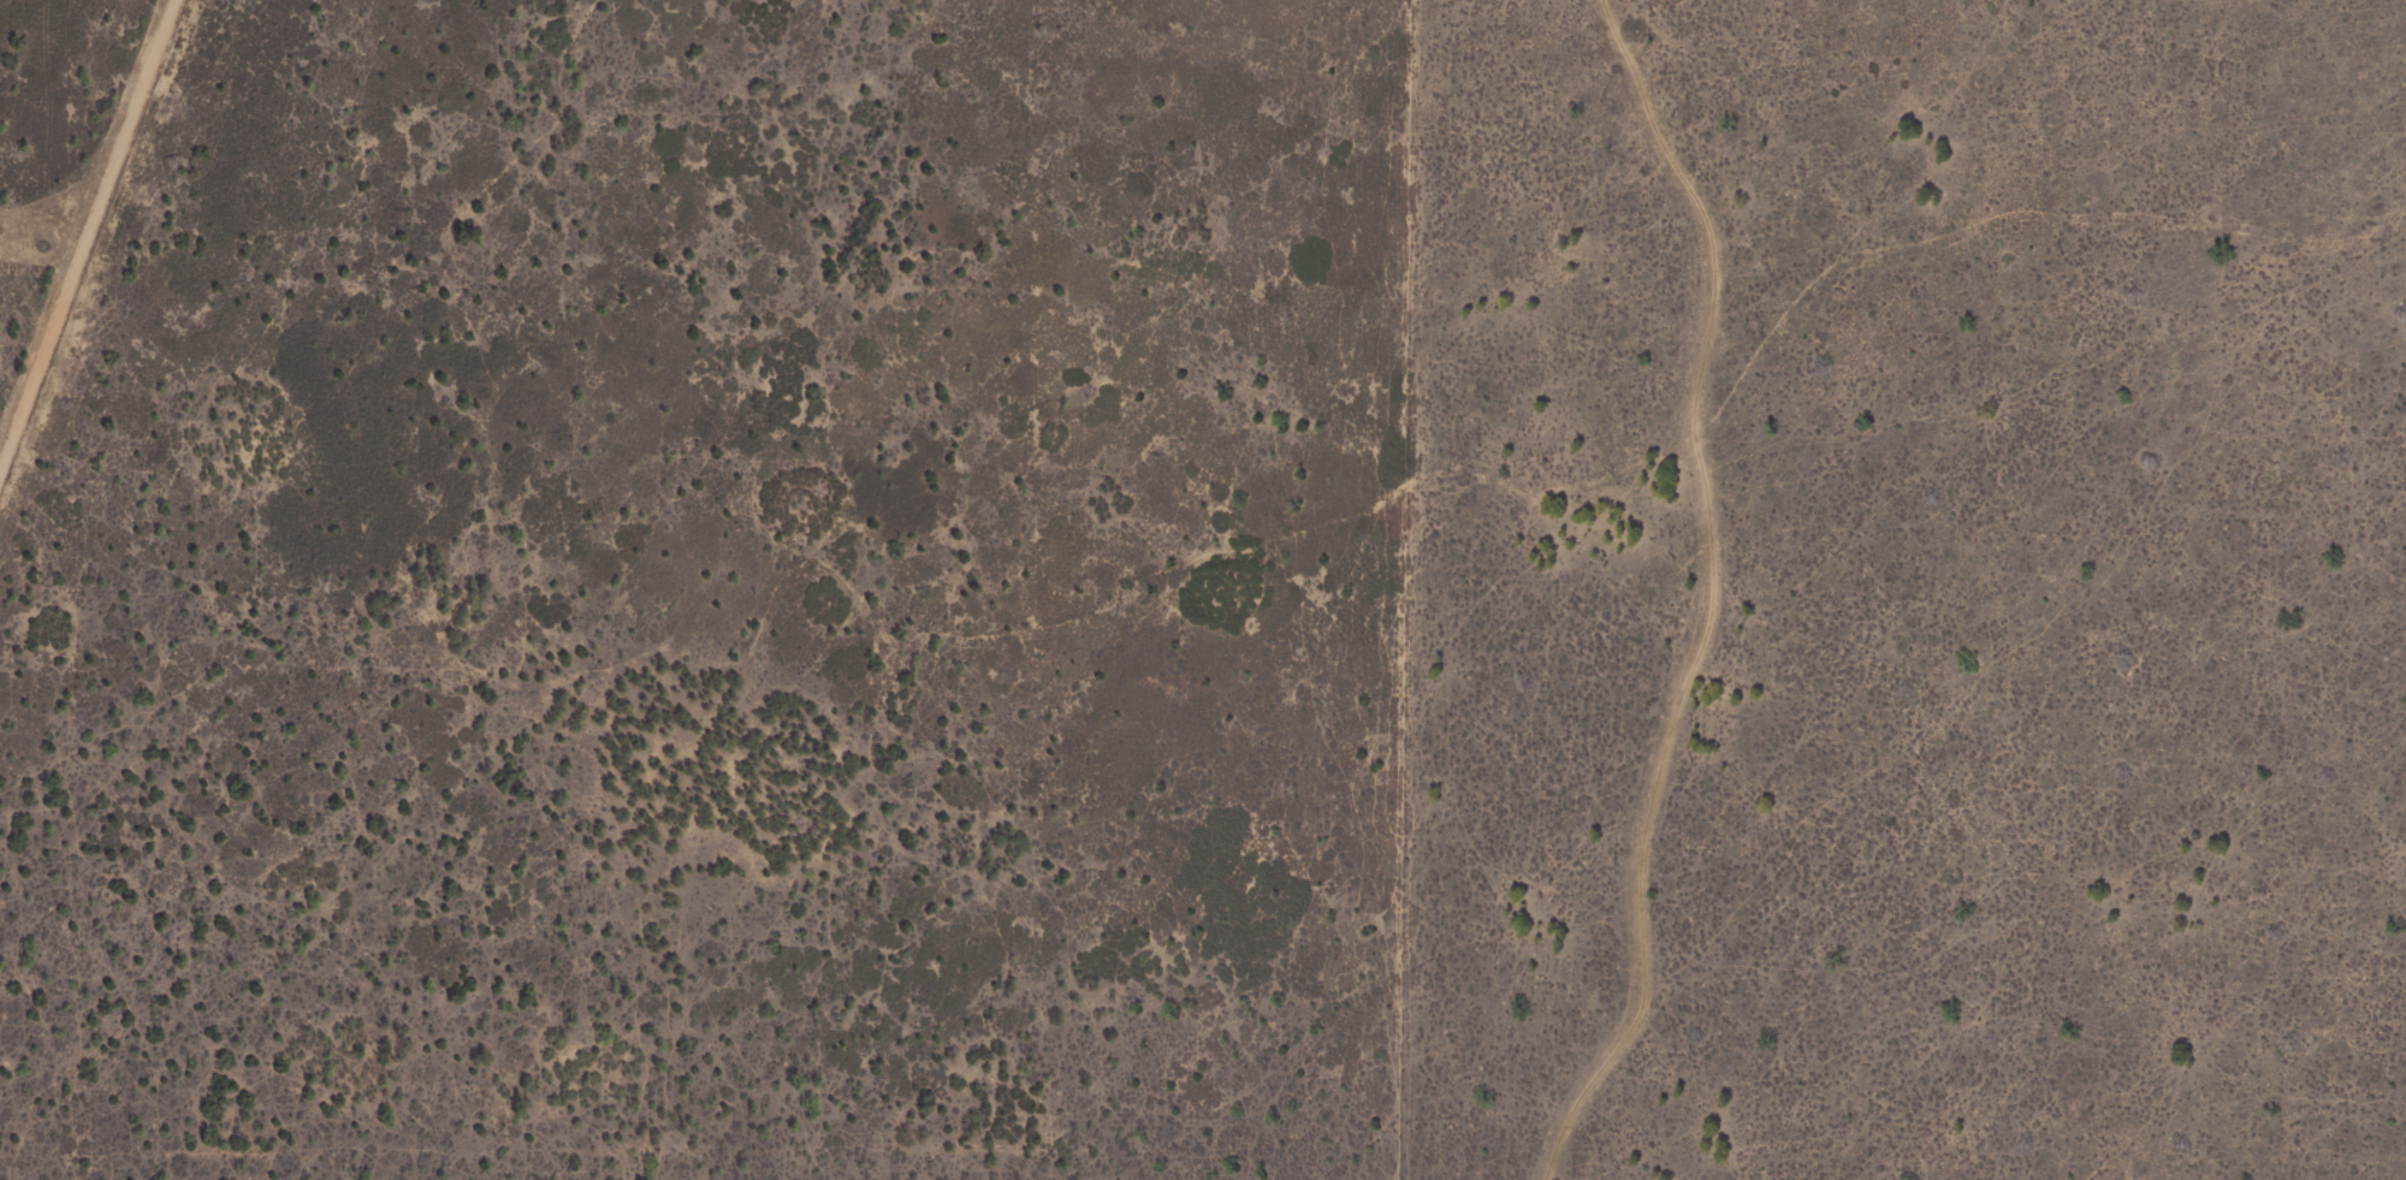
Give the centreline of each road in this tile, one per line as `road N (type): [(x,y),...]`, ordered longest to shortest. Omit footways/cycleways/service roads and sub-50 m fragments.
road 1 (residential): [(1627,0),(1700,191),(1694,553),(1663,663),(1625,1055),(1540,1179)]

